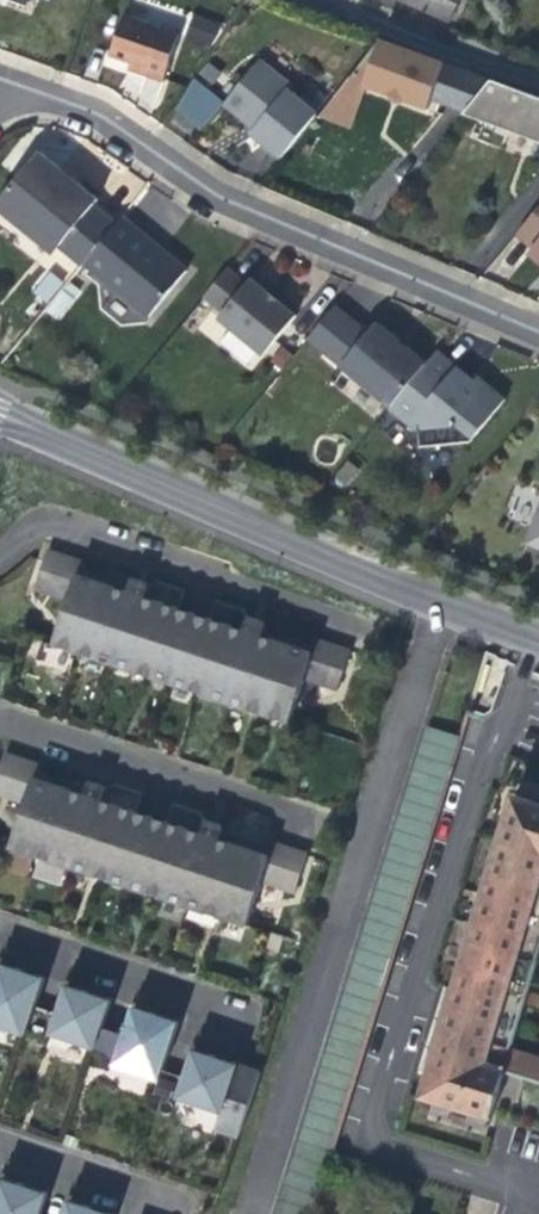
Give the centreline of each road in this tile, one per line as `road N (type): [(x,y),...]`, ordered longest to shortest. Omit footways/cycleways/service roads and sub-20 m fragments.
road 1 (residential): [(0,80),(101,116),(224,201),(538,335)]
road 2 (tertiary): [(55,438),(538,644)]
road 3 (residential): [(0,551),(25,527),(42,525),(337,620)]
road 4 (residential): [(0,720),(285,810),(291,825)]
road 5 (residential): [(0,930),(209,996),(222,1018)]
road 6 (residential): [(313,3),(538,82)]
road 7 (residential): [(0,1148),(142,1195),(156,1213)]

